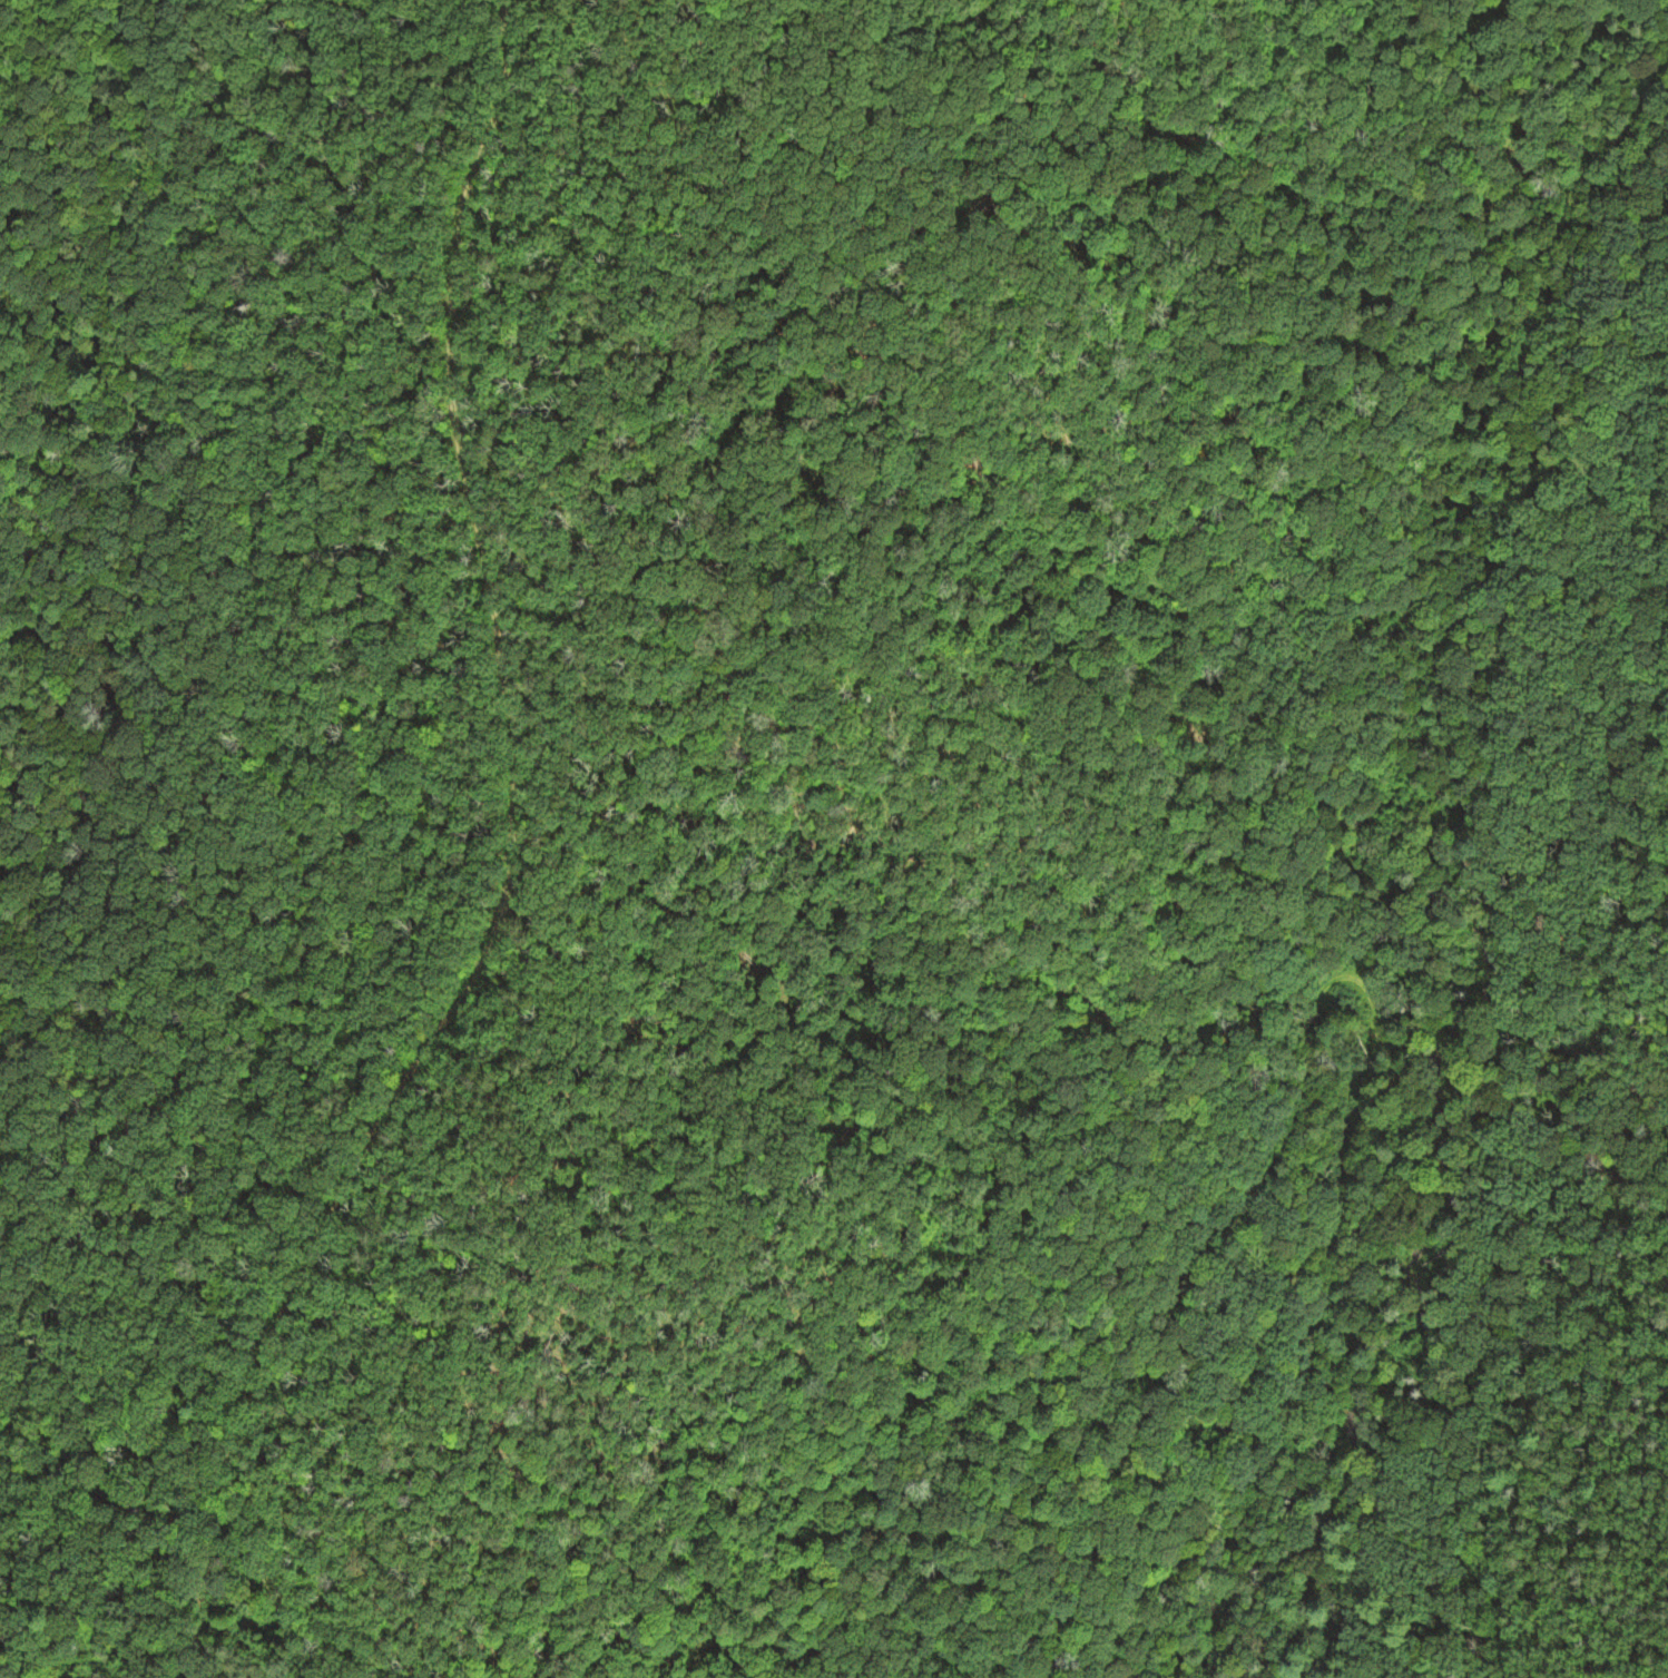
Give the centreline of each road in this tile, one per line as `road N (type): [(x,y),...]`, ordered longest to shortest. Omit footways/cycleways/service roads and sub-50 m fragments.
road 1 (track): [(505,0),(511,70),(497,119),(459,188),(447,344),(452,429),(506,675),(522,836),(484,938),(265,1343),(228,1429),(227,1512),(303,1677)]
road 2 (track): [(1011,1677),(1348,985),(1350,1128),(1191,1677)]

